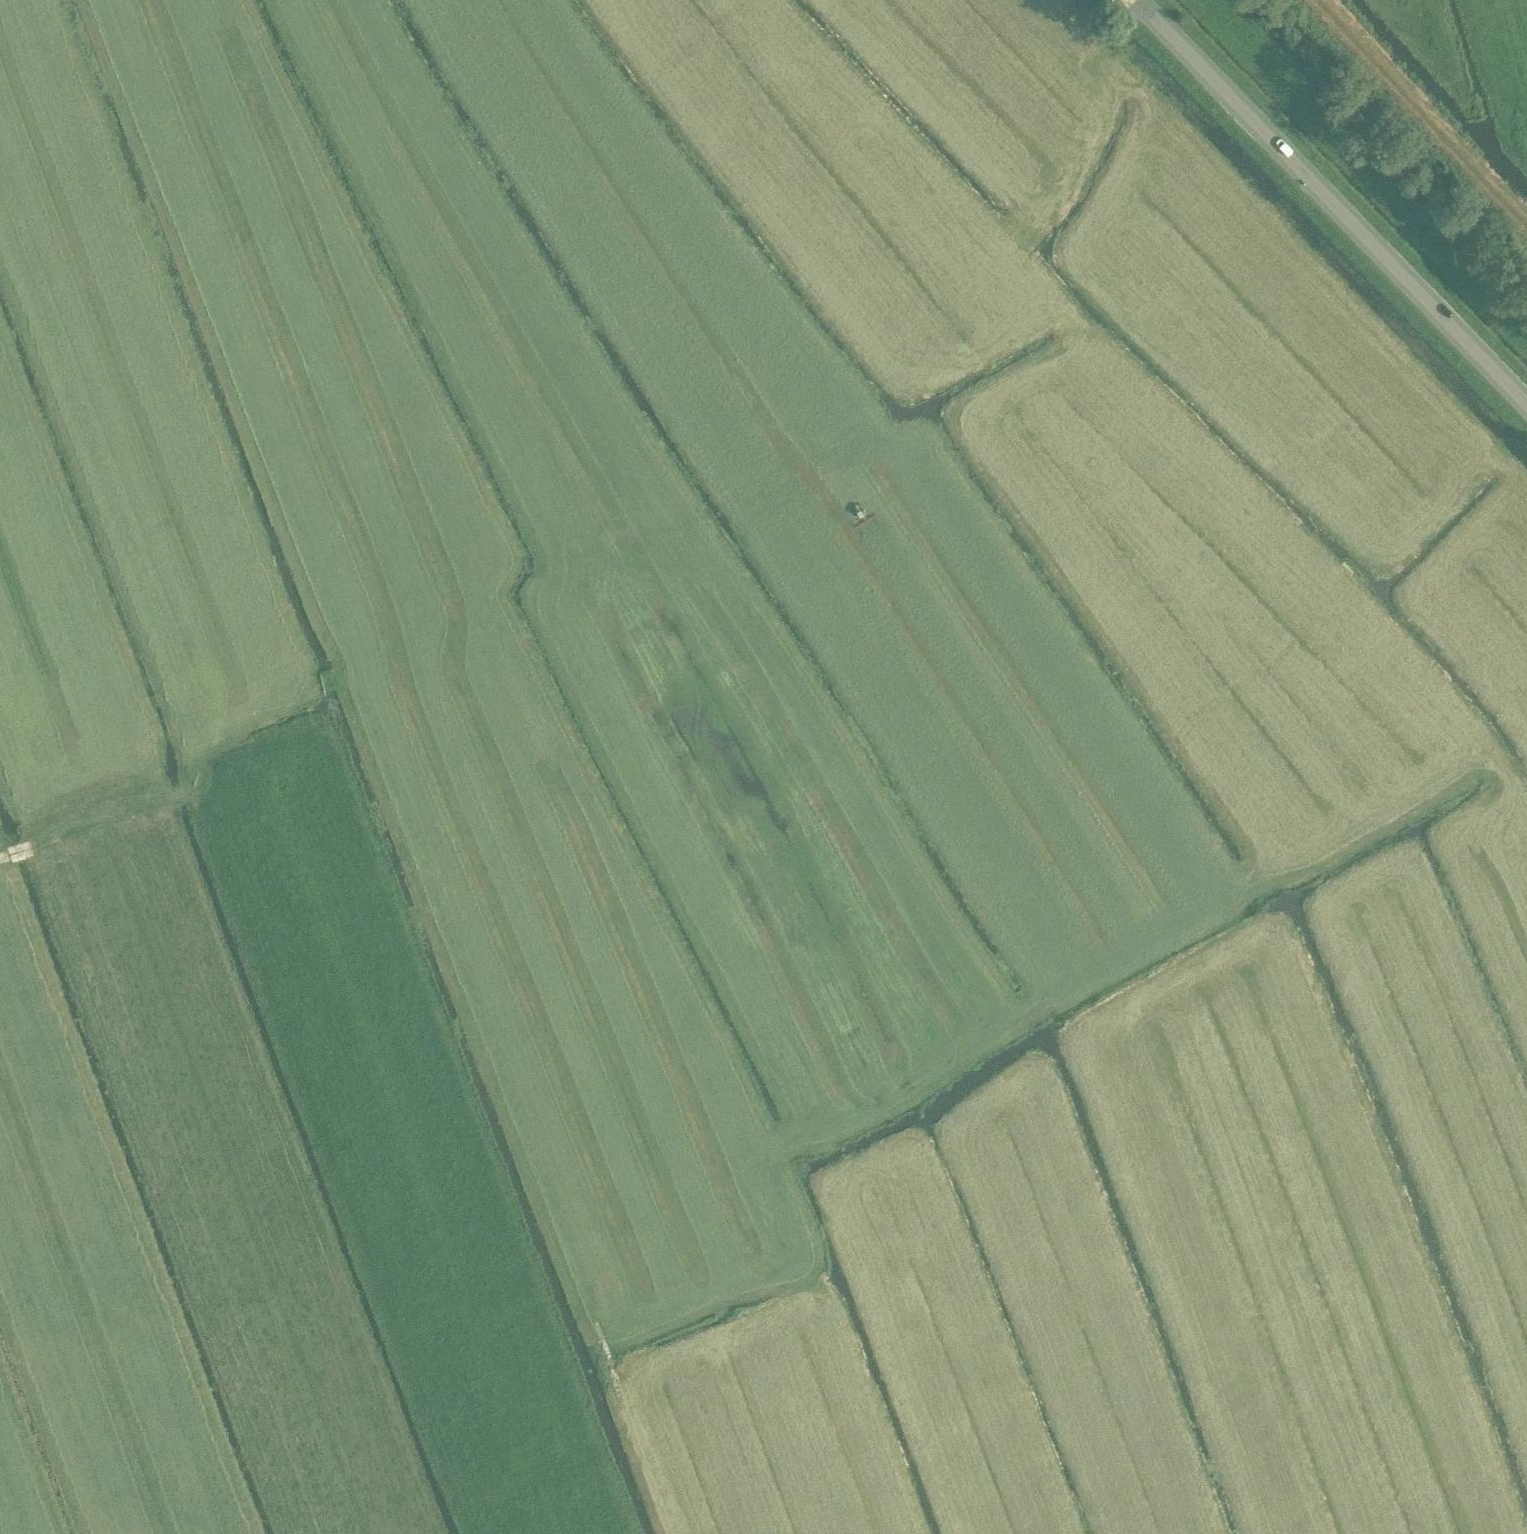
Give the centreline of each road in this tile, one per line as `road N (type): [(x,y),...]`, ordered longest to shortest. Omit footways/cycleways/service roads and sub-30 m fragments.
road 1 (tertiary): [(1526,405),(1147,0)]
road 2 (track): [(673,1533),(597,1333)]

